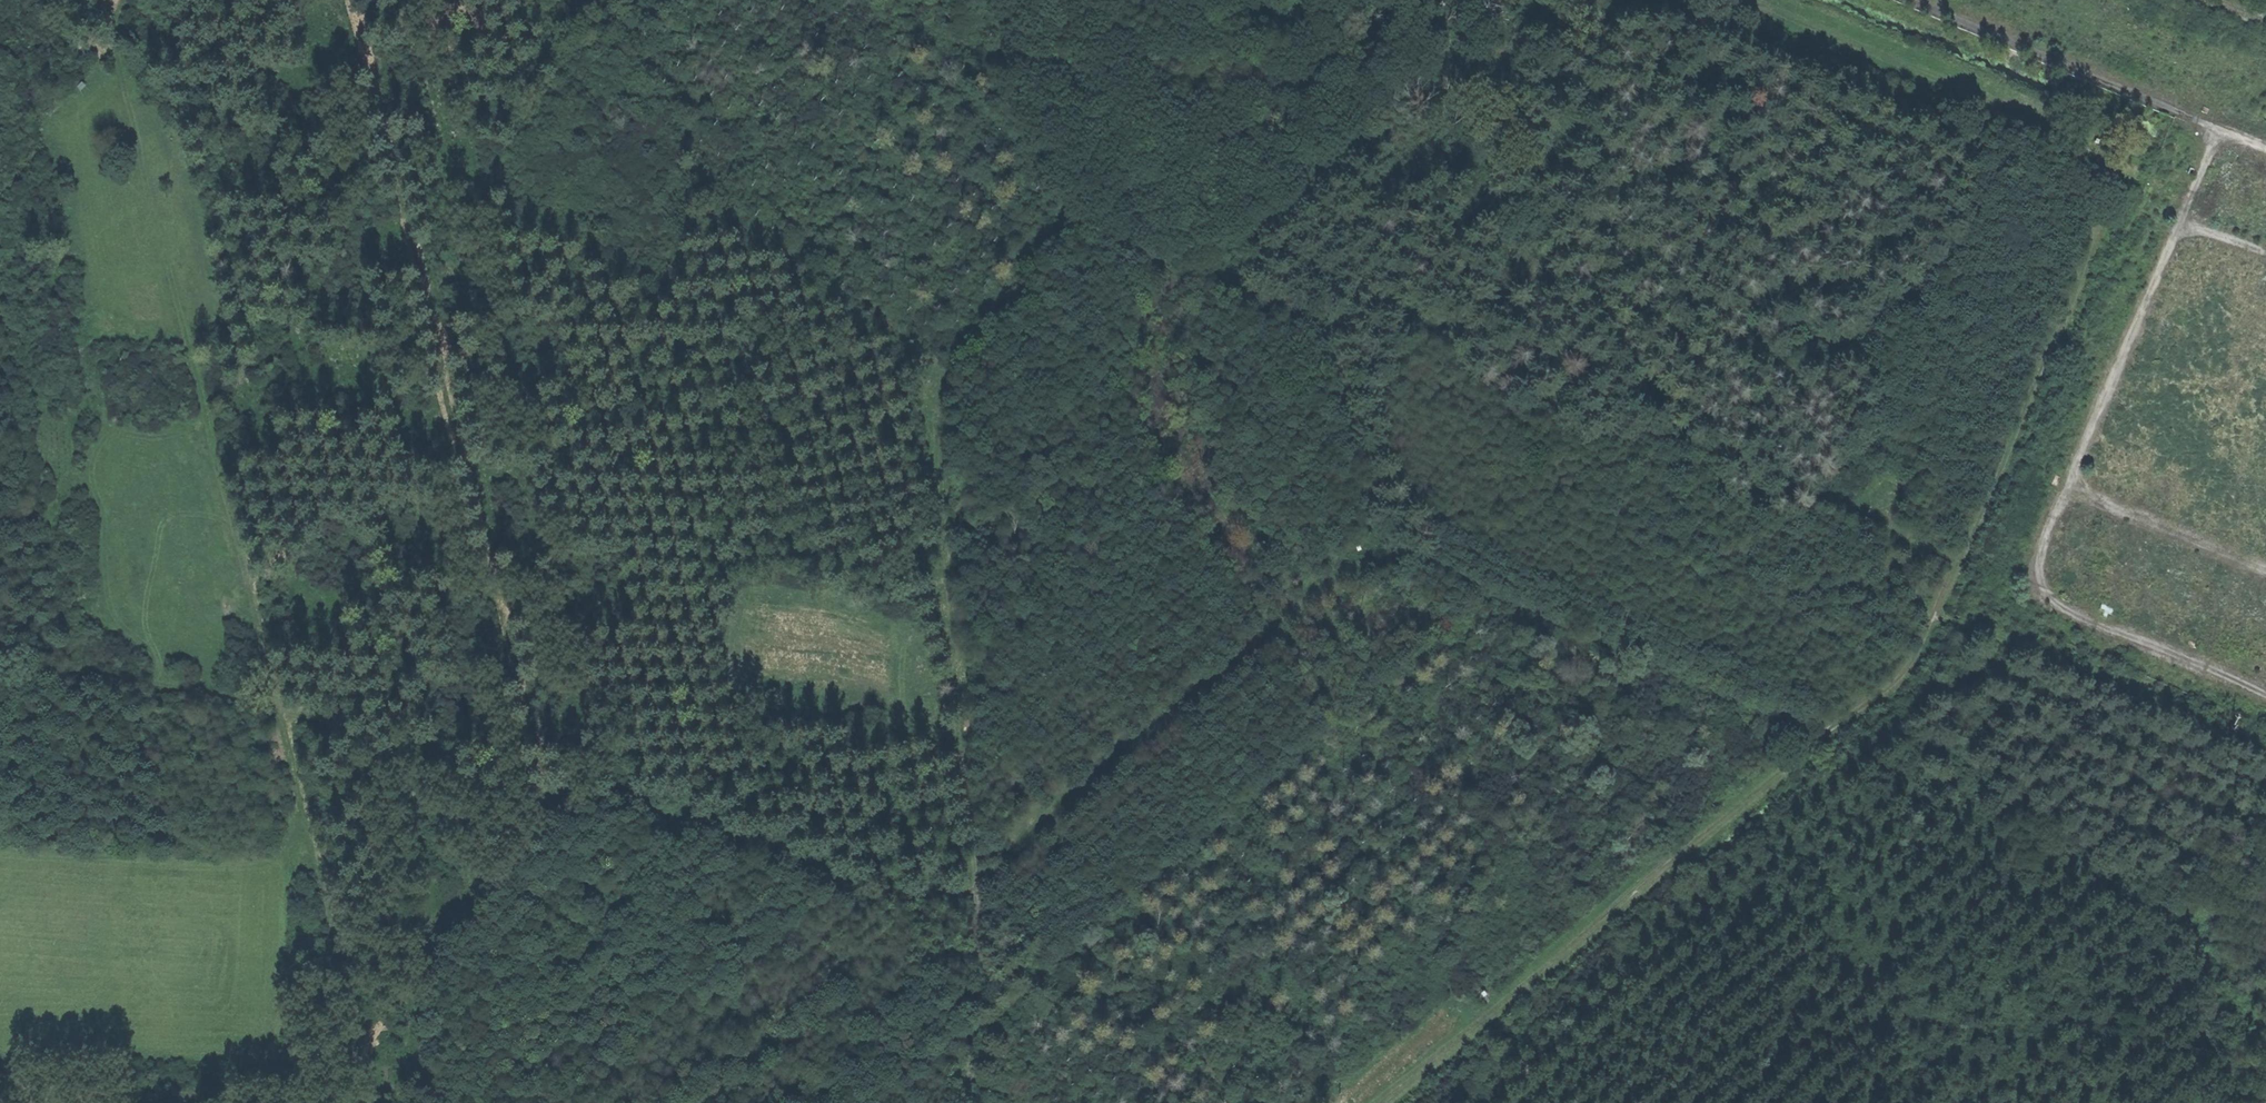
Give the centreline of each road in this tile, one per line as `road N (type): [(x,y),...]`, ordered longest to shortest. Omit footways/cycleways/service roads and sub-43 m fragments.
road 1 (track): [(2265,755),(1932,615),(1899,679),(1375,1102)]
road 2 (track): [(2219,128),(1912,0)]

